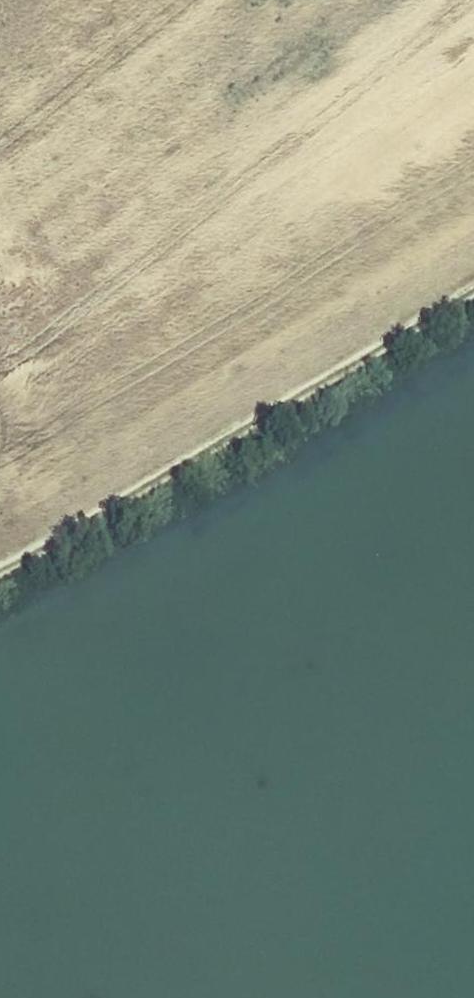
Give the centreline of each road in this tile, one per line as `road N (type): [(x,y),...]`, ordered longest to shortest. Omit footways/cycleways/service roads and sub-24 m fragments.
road 1 (track): [(0,542),(473,248)]

